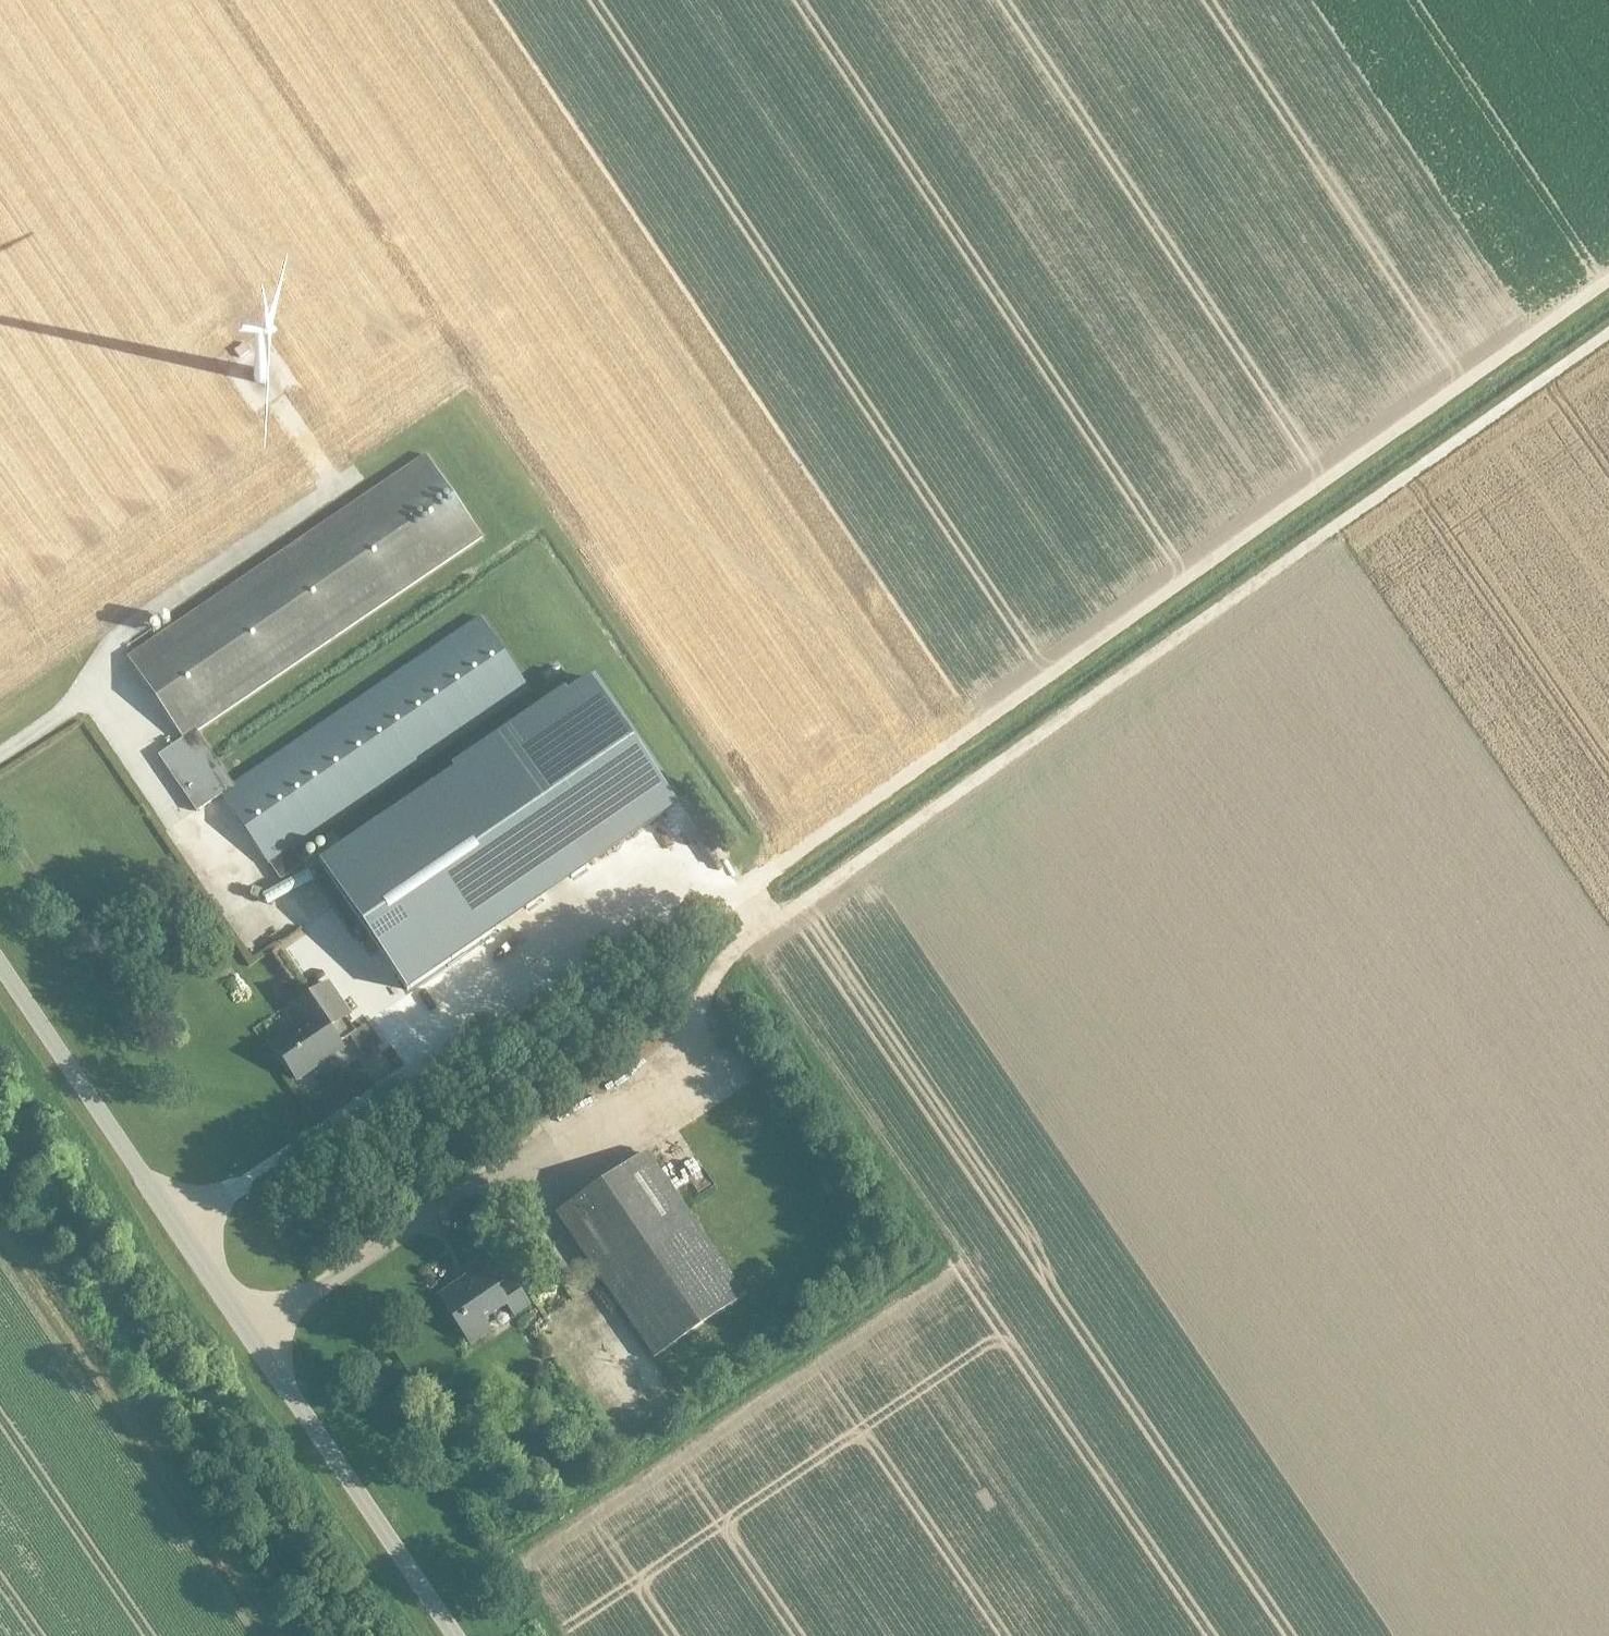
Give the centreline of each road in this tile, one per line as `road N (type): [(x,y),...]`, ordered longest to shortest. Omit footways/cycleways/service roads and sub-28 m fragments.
road 1 (unclassified): [(460,1635),(0,965)]

